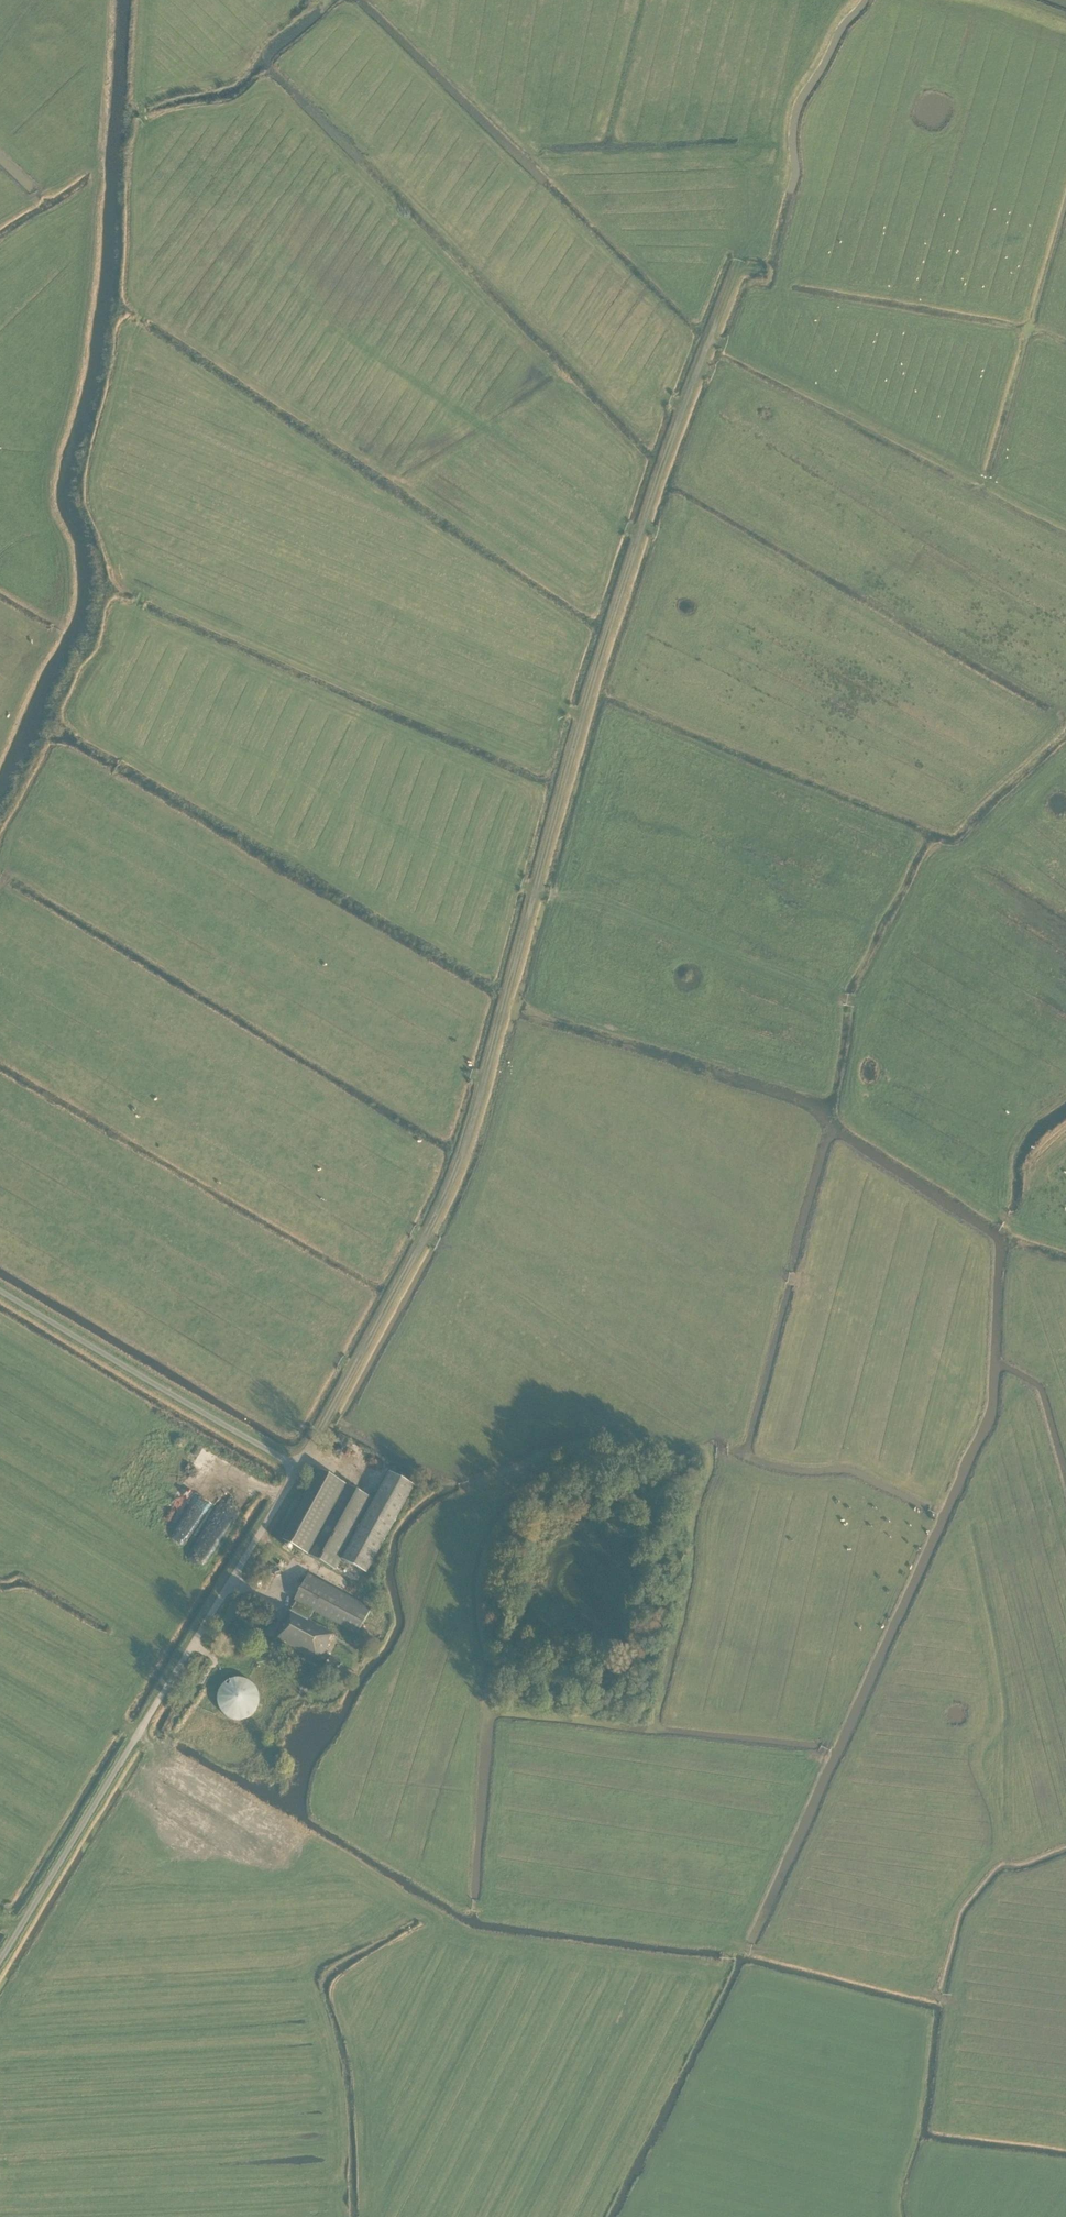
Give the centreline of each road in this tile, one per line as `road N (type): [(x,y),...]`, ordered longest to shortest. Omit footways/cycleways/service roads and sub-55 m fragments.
road 1 (track): [(298,1468),(460,1163),(600,651),(737,270),(756,275)]
road 2 (unclassified): [(0,1961),(298,1468),(0,1291)]

